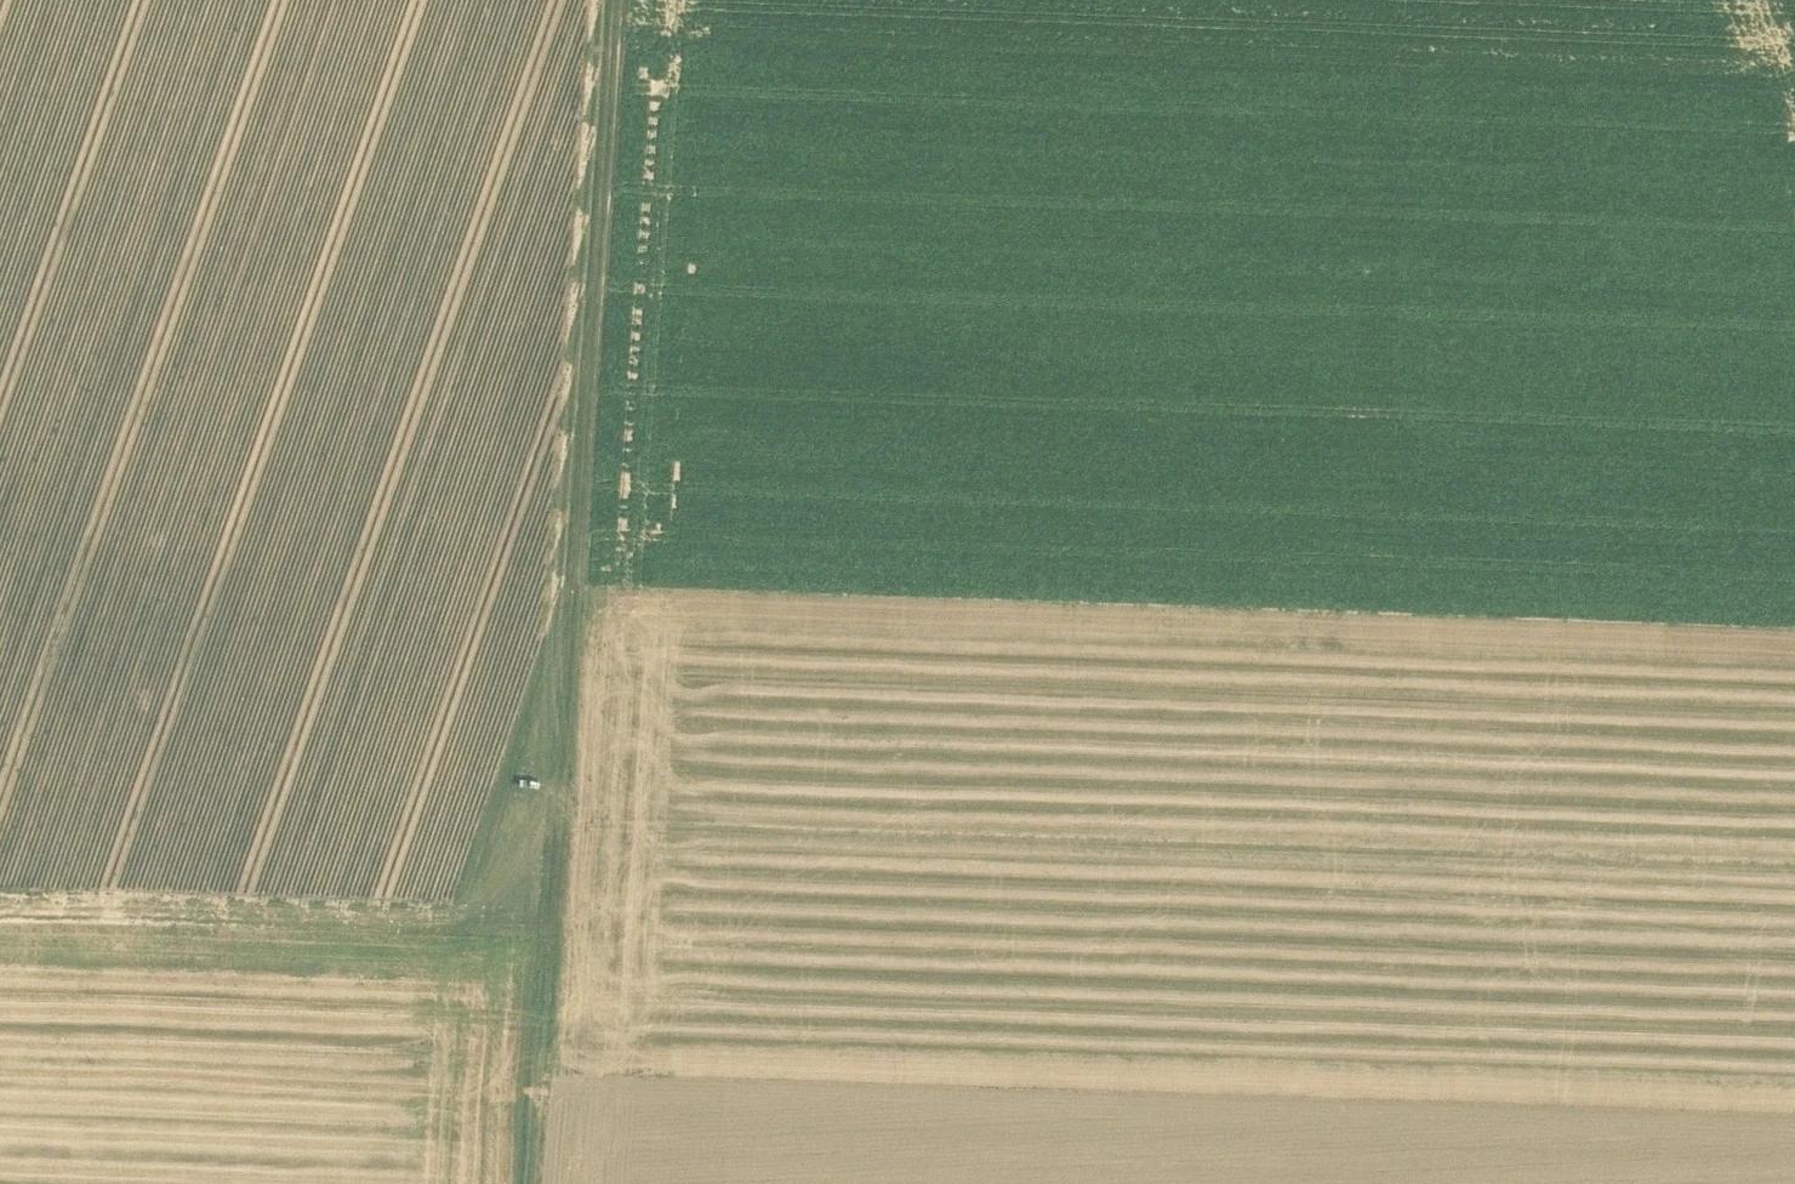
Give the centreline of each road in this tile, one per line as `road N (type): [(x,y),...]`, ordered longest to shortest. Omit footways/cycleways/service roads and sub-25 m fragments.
road 1 (track): [(620,0),(528,1183)]

